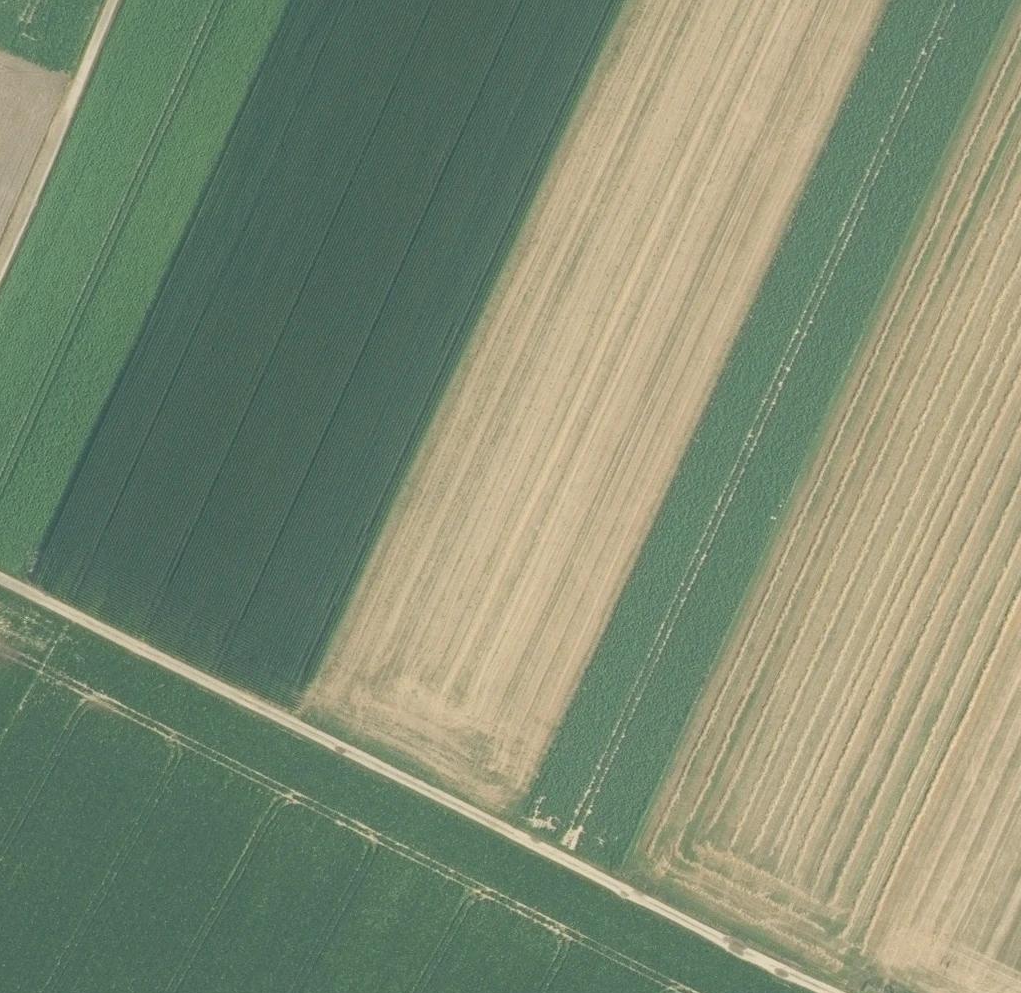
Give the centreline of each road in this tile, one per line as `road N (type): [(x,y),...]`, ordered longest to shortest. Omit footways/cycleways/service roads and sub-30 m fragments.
road 1 (track): [(839,992),(0,581)]
road 2 (track): [(112,0),(0,250)]

